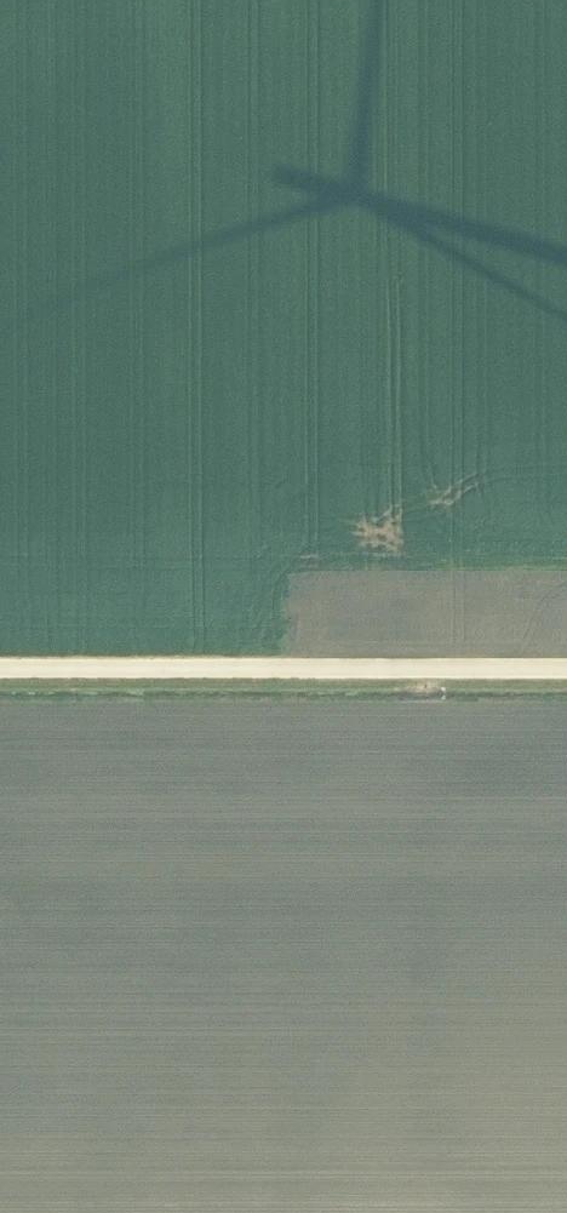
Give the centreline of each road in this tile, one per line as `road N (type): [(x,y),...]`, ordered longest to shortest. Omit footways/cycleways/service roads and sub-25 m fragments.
road 1 (track): [(0,668),(566,668)]

